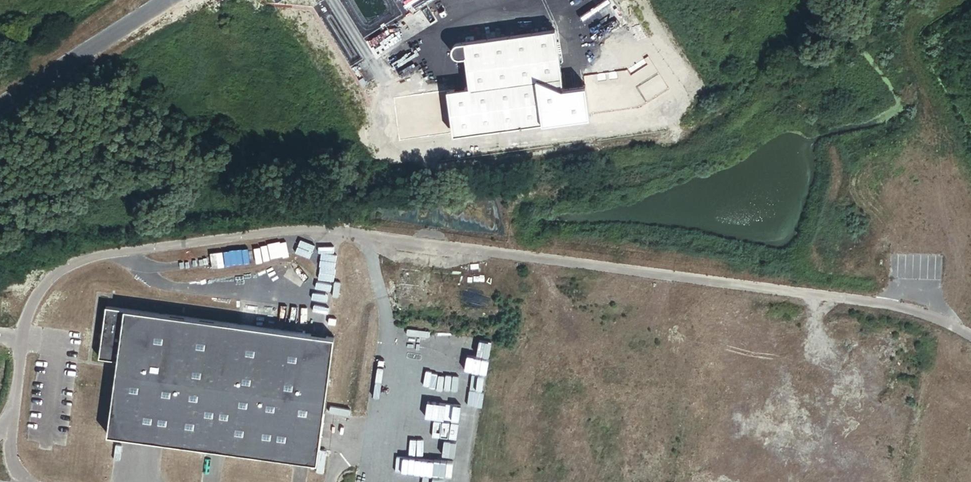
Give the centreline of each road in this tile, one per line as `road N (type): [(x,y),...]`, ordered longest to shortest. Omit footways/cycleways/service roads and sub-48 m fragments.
road 1 (unclassified): [(169,0),(0,106)]

